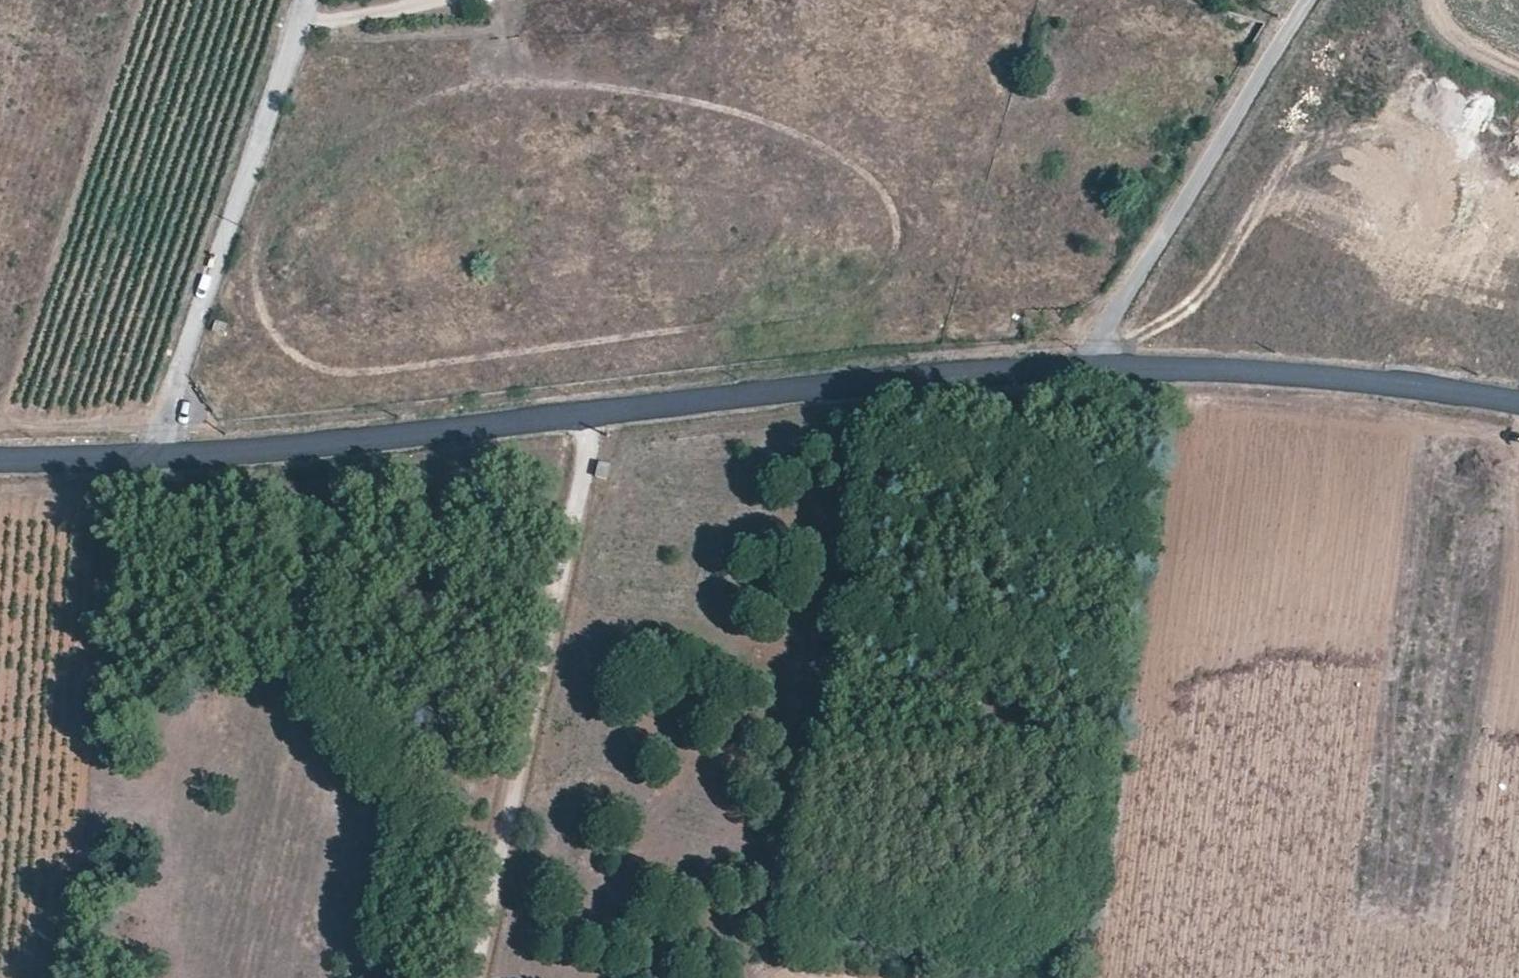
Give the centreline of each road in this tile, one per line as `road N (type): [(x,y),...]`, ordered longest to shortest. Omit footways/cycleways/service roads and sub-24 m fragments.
road 1 (tertiary): [(0,462),(162,459),(885,381),(1108,367),(1368,380),(1518,405)]
road 2 (track): [(1108,367),(1117,306),(1307,0)]

